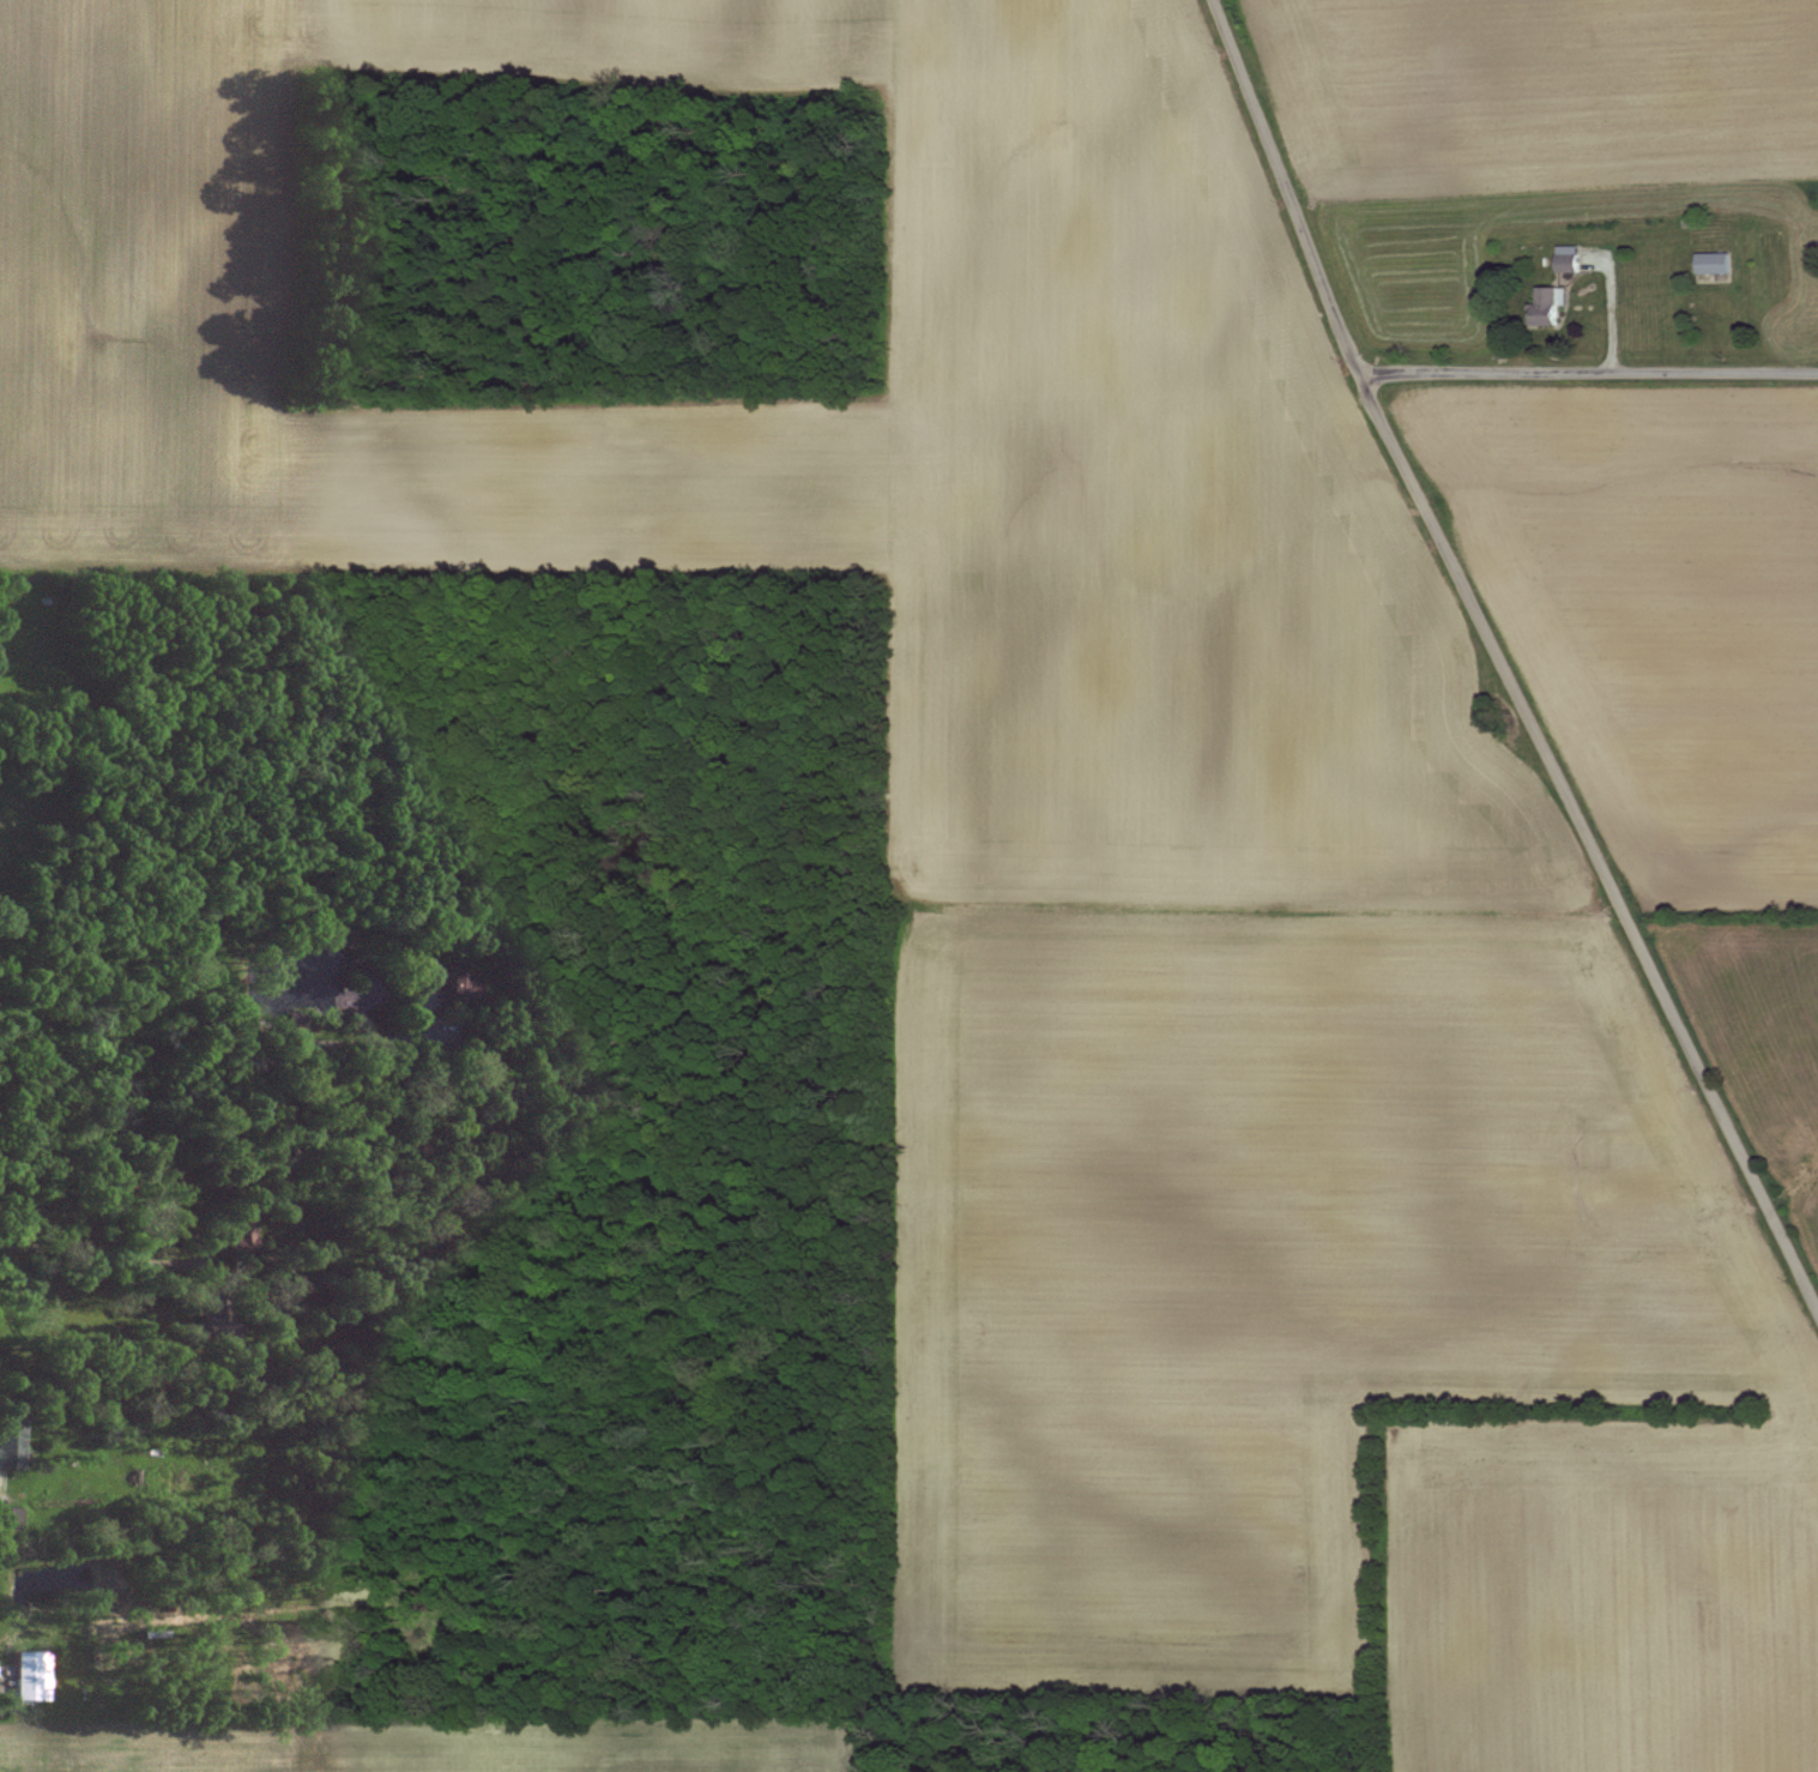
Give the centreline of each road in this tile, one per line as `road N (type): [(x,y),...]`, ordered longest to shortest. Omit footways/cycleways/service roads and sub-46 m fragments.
road 1 (residential): [(1817,1306),(1363,381),(1212,0)]
road 2 (residential): [(1363,381),(1406,368),(1817,373)]
road 3 (residential): [(0,827),(268,772)]

